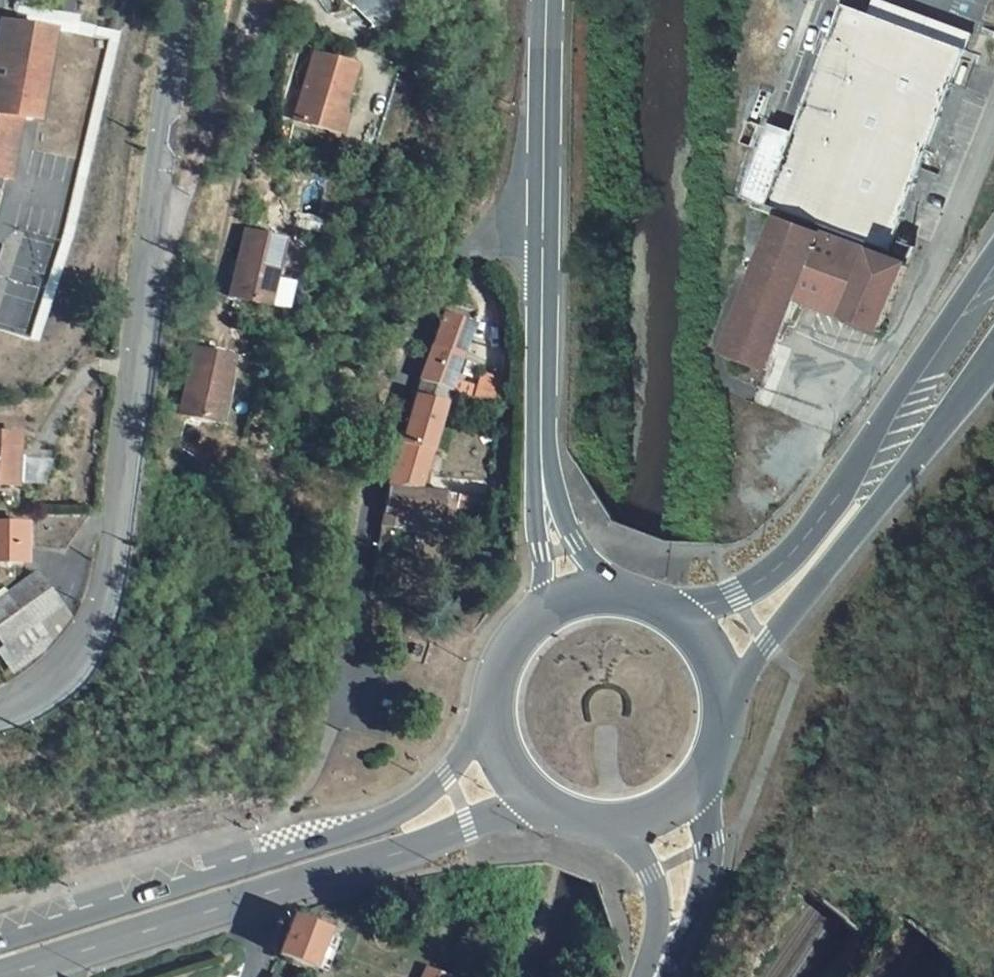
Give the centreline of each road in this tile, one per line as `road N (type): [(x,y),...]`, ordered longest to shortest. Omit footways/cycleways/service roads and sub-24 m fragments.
road 1 (tertiary): [(184,0),(112,586),(88,645),(40,691),(0,716)]
road 2 (primary): [(499,687),(446,773),(407,811),(0,939)]
road 3 (residential): [(335,719),(374,492),(408,375),(460,245),(544,213)]
road 4 (primary): [(0,975),(548,805)]
road 5 (primary): [(993,256),(802,545),(735,593),(676,611)]
road 6 (primary): [(729,698),(993,341)]
road 7 (primary): [(544,213),(543,475)]
road 8 (residential): [(993,130),(903,330)]
road 9 (primary): [(549,0),(544,213)]
road 10 (primary): [(662,966),(709,876),(714,847),(704,781)]
road 11 (primary): [(622,825),(651,874),(662,966)]
road 12 (primary): [(543,475),(547,552),(537,621)]
road 13 (primary): [(615,593),(543,475)]
road 14 (primary): [(499,687),(507,758),(548,805)]

